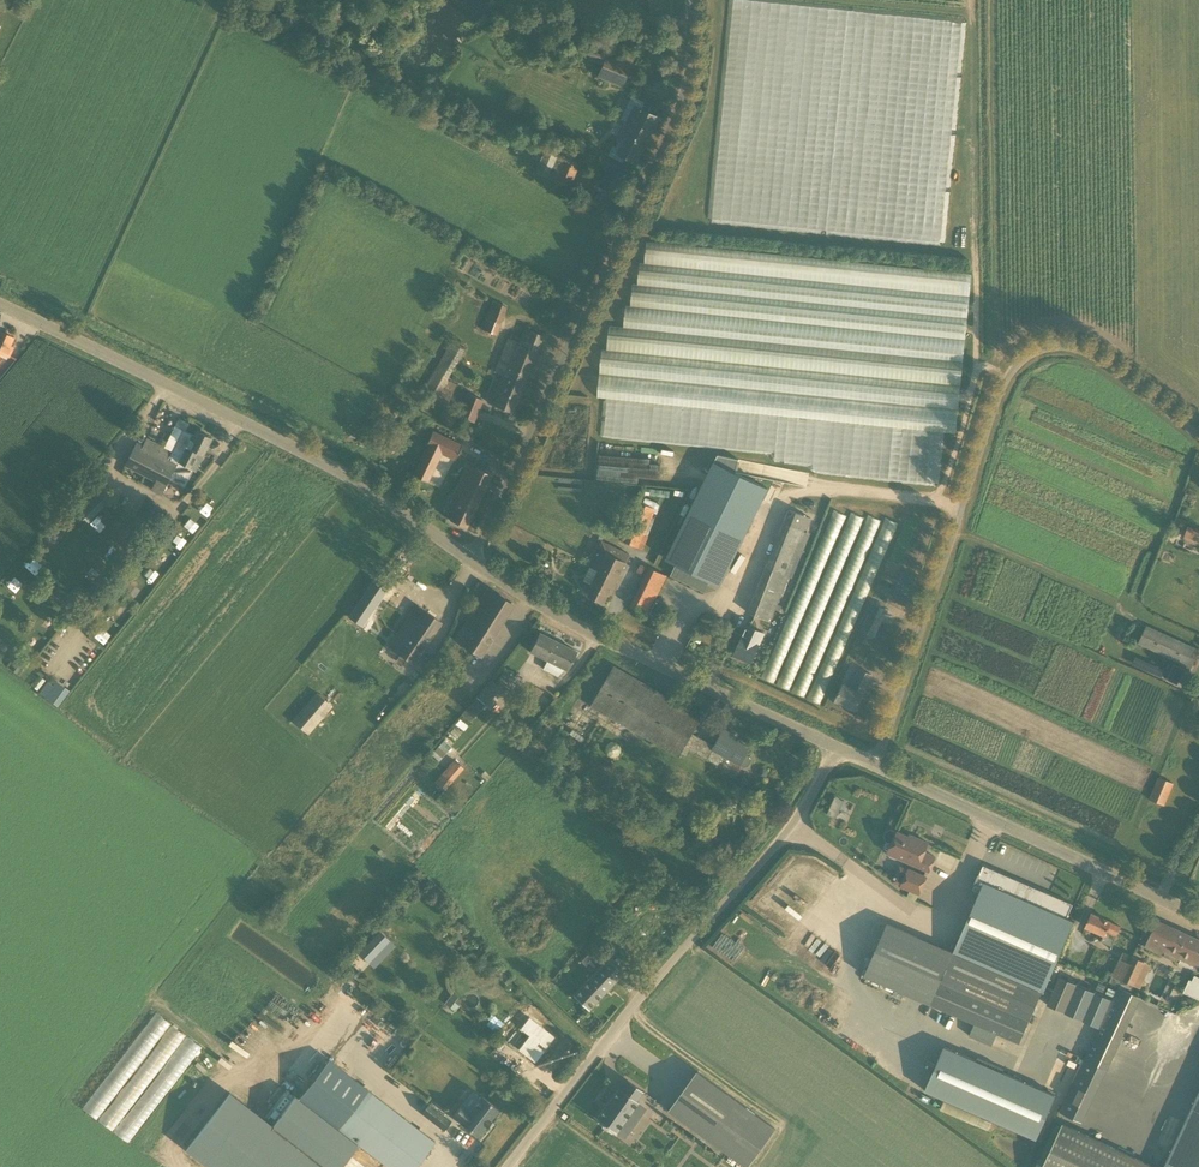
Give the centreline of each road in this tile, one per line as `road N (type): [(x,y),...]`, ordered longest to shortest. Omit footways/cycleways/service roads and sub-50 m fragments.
road 1 (unclassified): [(875,764),(1004,390),(1025,356),(1075,345),(1109,358),(1198,433)]
road 2 (unclassified): [(477,560),(678,129),(695,78),(695,0)]
road 3 (tertiary): [(477,560),(277,436),(0,303)]
road 4 (unclassified): [(838,747),(798,818),(507,1166)]
road 5 (tertiary): [(838,747),(545,608),(477,560)]
road 6 (tertiary): [(1198,914),(875,764)]

